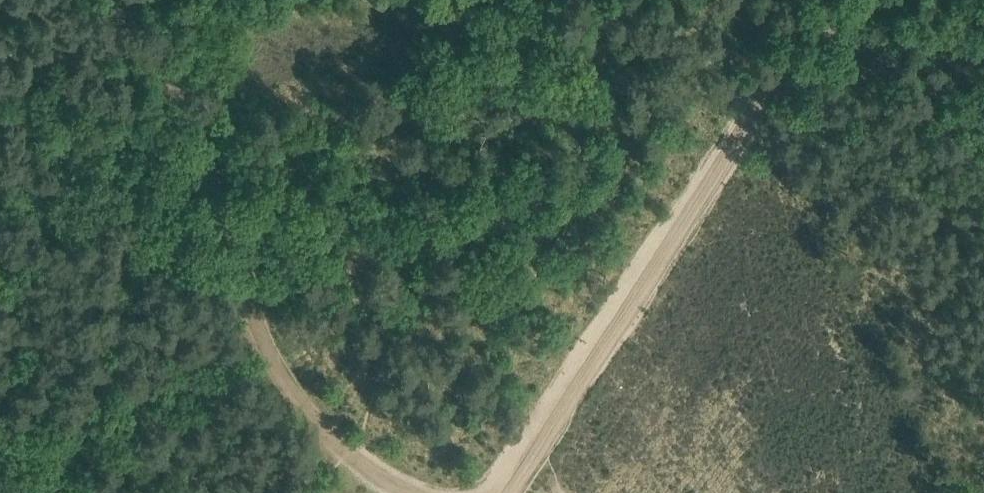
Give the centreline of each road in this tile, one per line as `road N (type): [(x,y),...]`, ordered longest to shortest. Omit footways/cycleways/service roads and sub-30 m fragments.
road 1 (track): [(881,0),(826,35),(747,114),(710,184),(655,251),(495,492)]
road 2 (track): [(96,0),(215,181),(298,384),(403,487),(419,492)]

